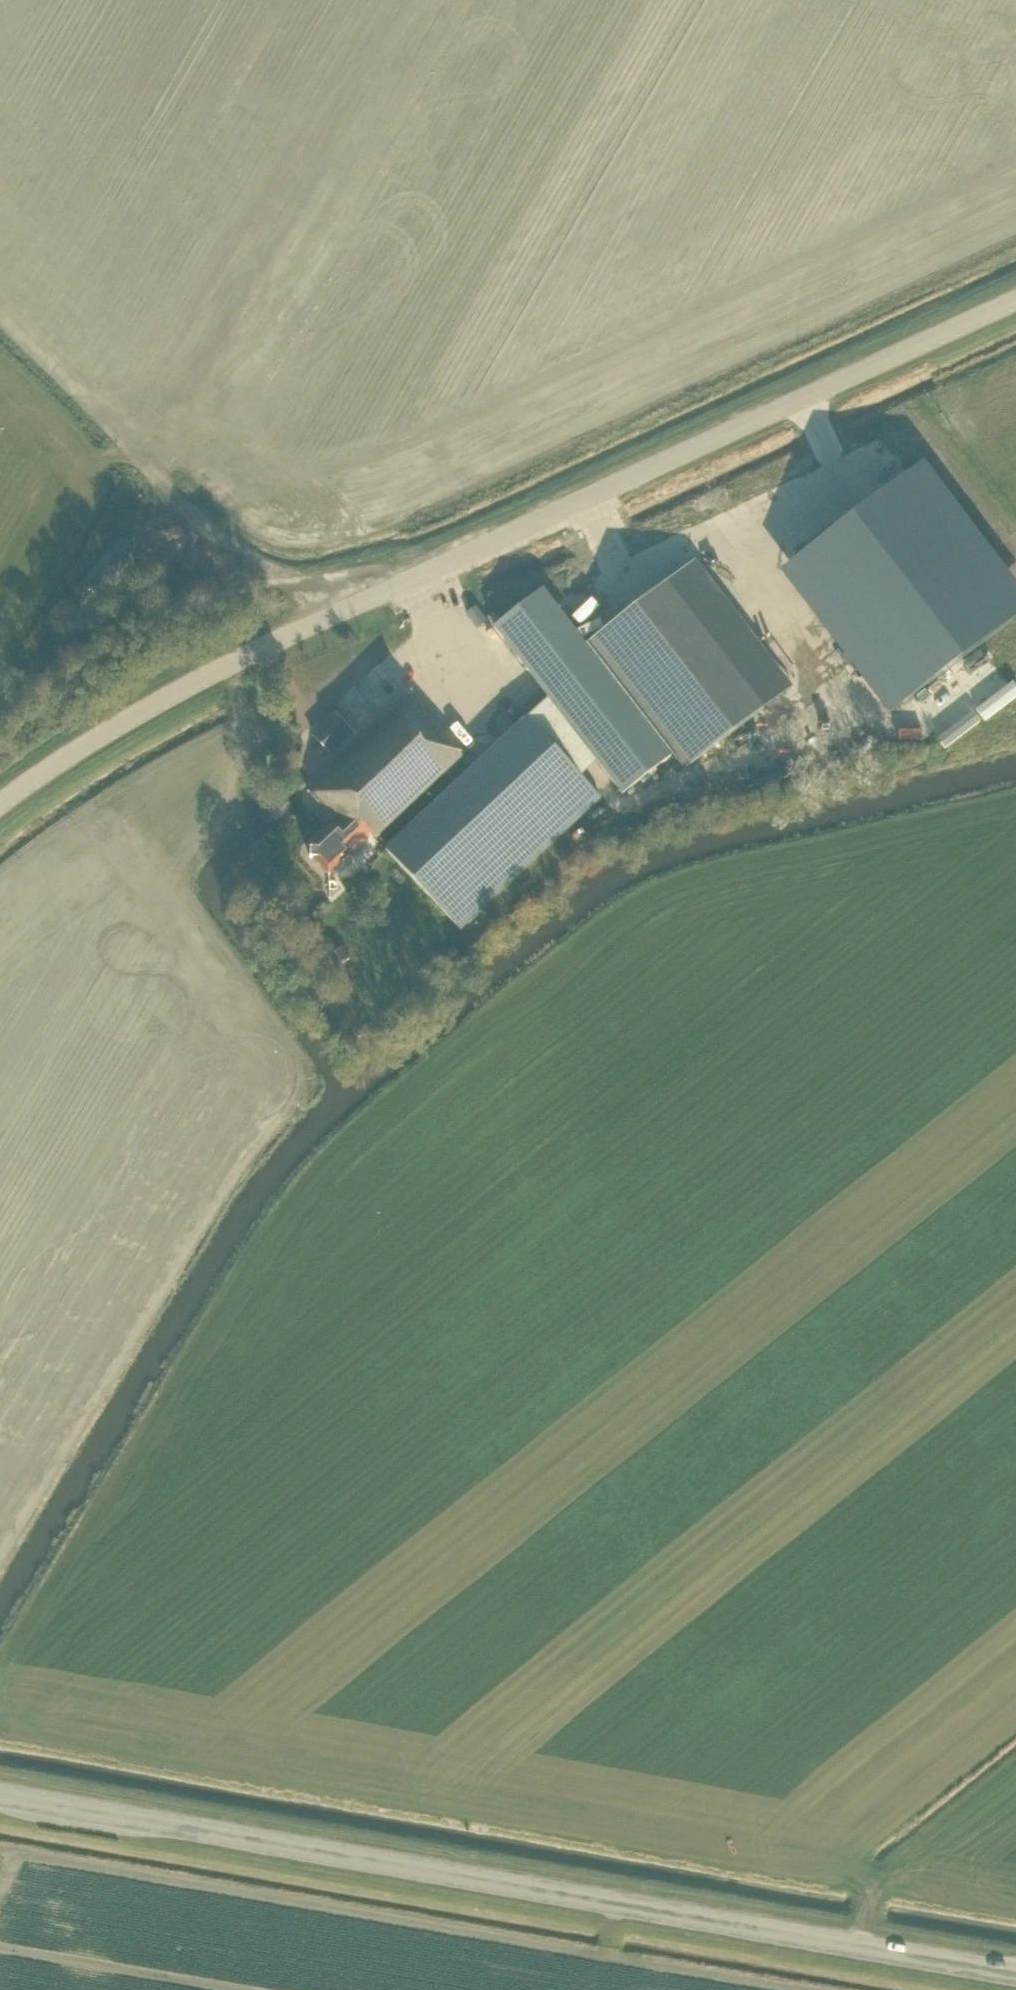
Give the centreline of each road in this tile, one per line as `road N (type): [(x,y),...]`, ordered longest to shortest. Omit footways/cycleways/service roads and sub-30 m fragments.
road 1 (tertiary): [(0,807),(224,669),(1015,301)]
road 2 (primary): [(1015,1977),(0,1796)]
road 3 (track): [(320,624),(146,468),(0,311)]

